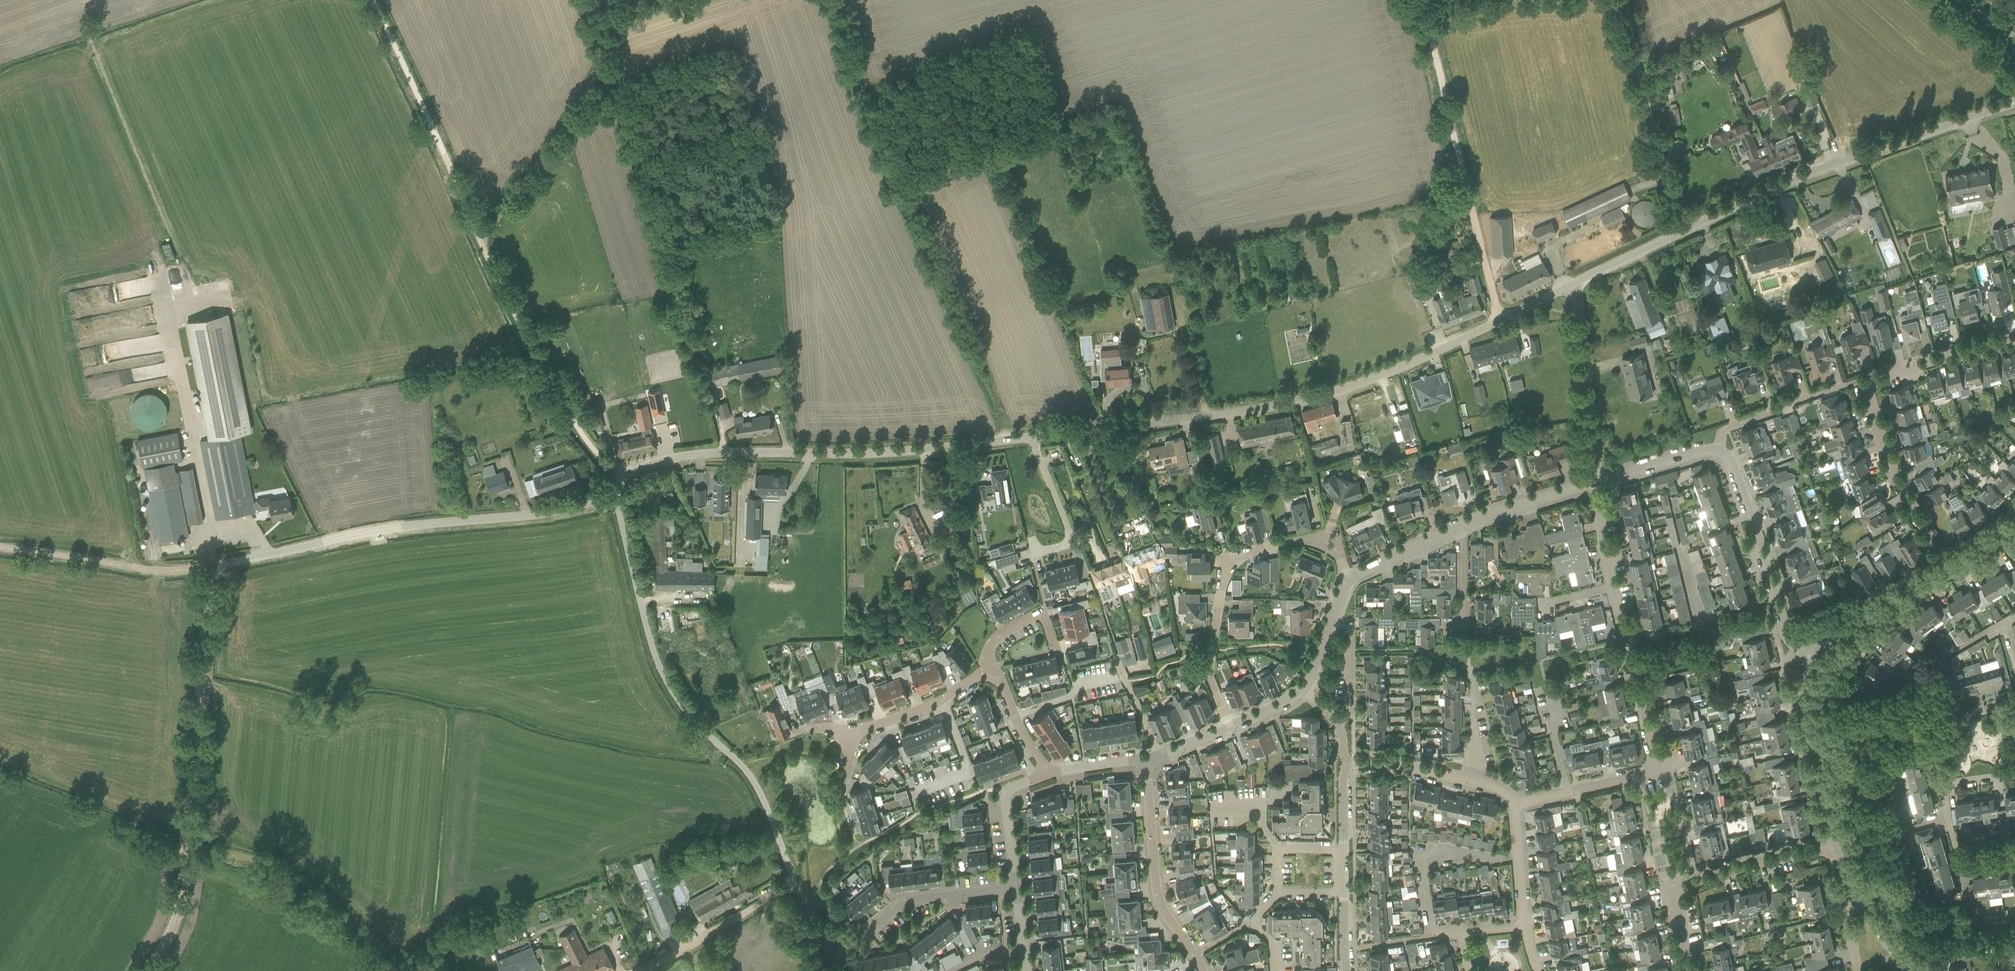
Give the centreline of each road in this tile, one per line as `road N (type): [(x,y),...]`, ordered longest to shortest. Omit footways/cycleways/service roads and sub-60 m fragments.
road 1 (unclassified): [(636,970),(794,882),(758,789),(669,687),(615,495)]
road 2 (unclassified): [(1030,436),(1221,415),(1335,391),(1576,284)]
road 3 (unclassified): [(1576,284),(1840,162),(2014,103)]
road 4 (track): [(150,970),(177,917),(214,566)]
road 5 (unclassified): [(624,476),(704,453),(884,453),(1030,436)]
road 6 (unclassified): [(214,566),(385,529),(546,513),(615,495)]
road 7 (track): [(831,0),(971,350)]
road 8 (track): [(1414,0),(1500,320)]
road 9 (residential): [(1227,724),(1211,660),(1234,558),(1327,546),(1351,578)]
road 10 (unclassified): [(624,476),(563,406),(478,237)]
road 11 (track): [(478,237),(374,0)]
road 12 (track): [(478,237),(505,211),(605,63),(592,25)]
road 13 (track): [(1629,0),(1681,232)]
road 14 (residential): [(1808,653),(1787,631),(1729,461),(1715,453)]
road 15 (residential): [(1202,970),(1158,894),(1146,761)]
road 16 (track): [(214,566),(142,571),(0,550)]
road 17 (residential): [(1946,568),(1894,486),(1858,382)]
road 18 (residential): [(1599,483),(1576,284)]
road 19 (residential): [(1835,842),(1804,695),(1808,653)]
road 20 (residential): [(1656,769),(1614,586)]
road 21 (residential): [(1675,890),(1835,842)]
road 22 (residential): [(1715,453),(1727,428),(1858,382)]
road 23 (residential): [(1808,653),(1843,624),(1946,568)]
road 24 (residential): [(1858,382),(2014,338)]
road 25 (residential): [(1344,893),(1280,886),(1287,845),(1343,846)]
road 26 (residential): [(866,932),(906,901),(1015,887)]
road 27 (residential): [(986,671),(855,739)]
road 28 (residential): [(1599,483),(1463,529)]
road 29 (residential): [(1656,769),(1518,803)]
road 30 (residential): [(1478,784),(1344,760)]
road 31 (residential): [(1950,710),(1939,663),(2007,621)]
road 32 (residential): [(1049,774),(1021,733),(1000,677),(986,671)]
road 33 (residential): [(1526,926),(1518,803)]
road 34 (residential): [(1675,890),(1656,769)]
road 35 (residential): [(1463,529),(1351,578)]
road 36 (residential): [(1079,546),(1030,436)]

